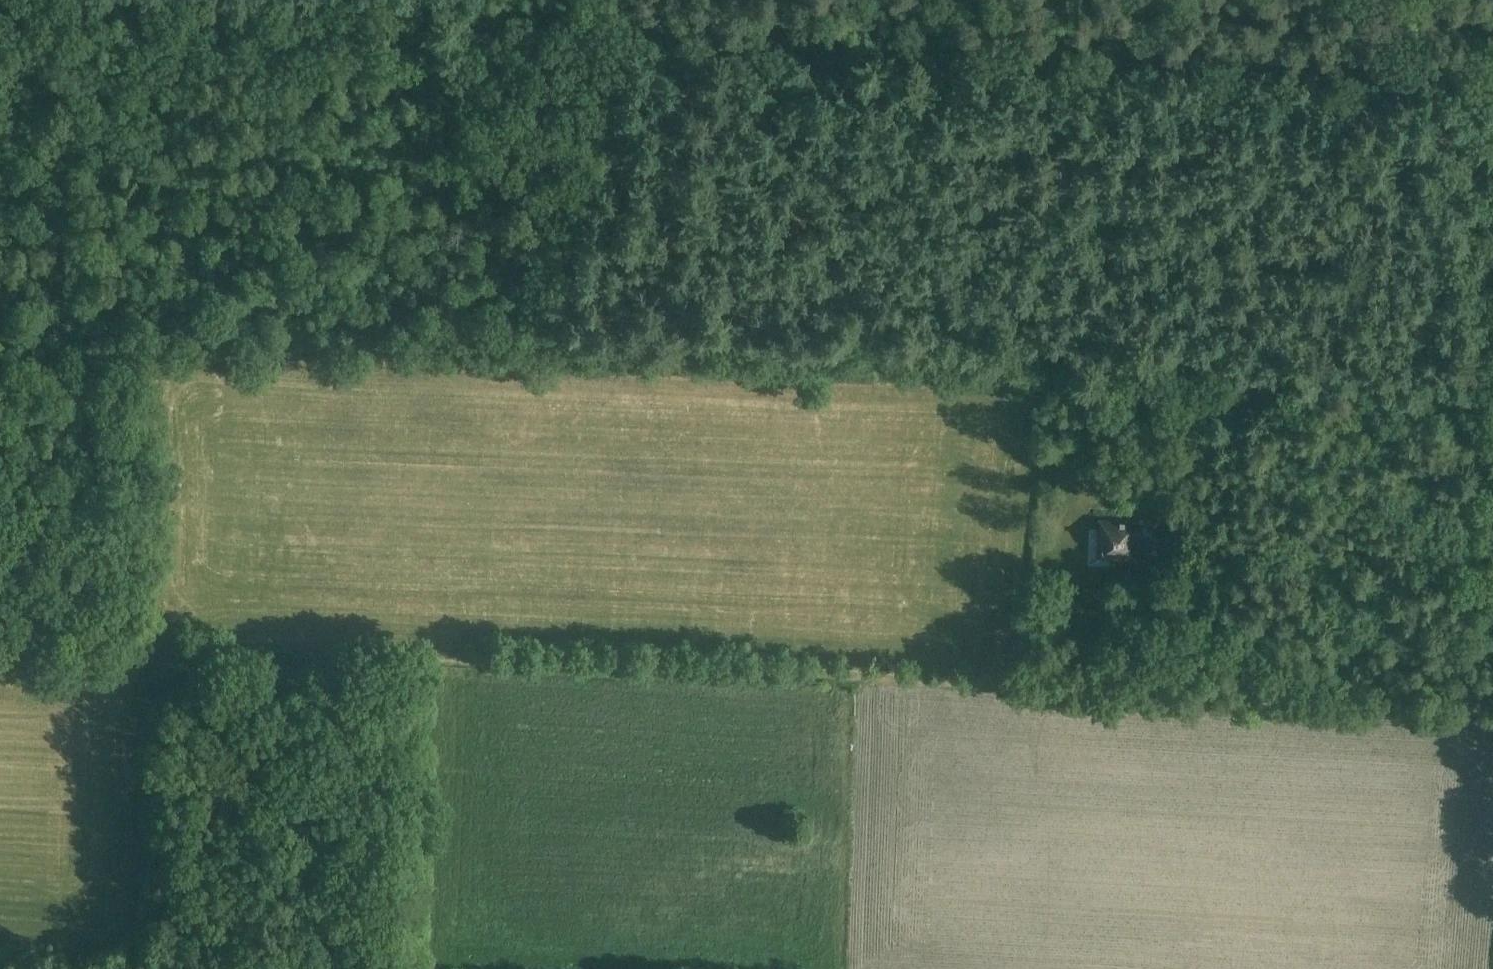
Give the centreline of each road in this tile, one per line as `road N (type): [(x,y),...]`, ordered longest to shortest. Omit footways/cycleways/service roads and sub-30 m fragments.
road 1 (track): [(1273,696),(0,638)]
road 2 (track): [(1492,707),(1273,696),(1157,567)]

